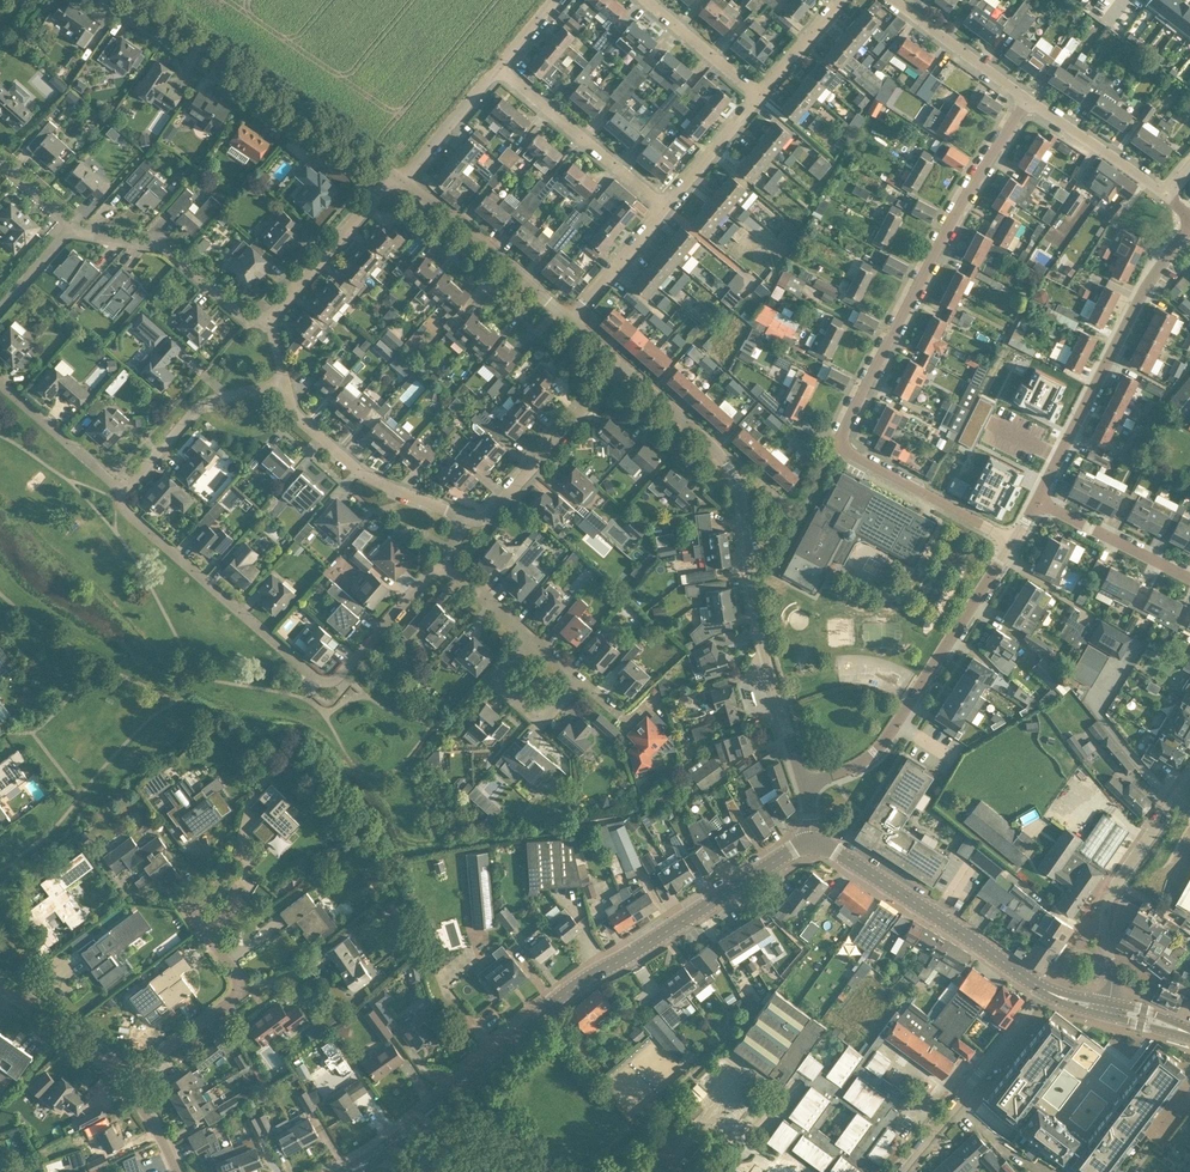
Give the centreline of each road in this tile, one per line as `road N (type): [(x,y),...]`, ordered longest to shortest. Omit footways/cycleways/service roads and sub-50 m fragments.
road 1 (residential): [(1014,540),(841,441),(972,183),(1026,98)]
road 2 (unclassified): [(805,782),(766,661),(734,464),(620,364)]
road 3 (tertiary): [(433,1110),(573,986),(780,856),(812,848)]
road 4 (residential): [(124,483),(124,504),(327,682),(441,557)]
road 5 (unclassified): [(805,782),(872,751),(895,726),(1014,540)]
road 6 (residential): [(1037,502),(1138,303),(1189,226)]
road 7 (residential): [(396,167),(151,0)]
road 8 (tertiary): [(1043,988),(851,859),(812,848)]
road 9 (residential): [(1111,1003),(1108,900),(1189,779)]
road 10 (residential): [(466,521),(360,471),(299,417),(282,379)]
road 11 (residential): [(899,1171),(1043,988)]
road 12 (unclassified): [(273,316),(176,237),(75,218)]
road 13 (residential): [(620,364),(488,515),(466,521)]
road 14 (residential): [(664,207),(496,64)]
road 15 (residential): [(127,1079),(238,990),(210,929)]
road 16 (residential): [(571,315),(411,180)]
road 17 (residential): [(282,379),(214,398),(124,483)]
road 18 (residential): [(1166,195),(1026,98)]
road 19 (unclassified): [(1189,577),(1037,502)]
road 20 (residential): [(273,316),(380,187)]
road 21 (unclassified): [(124,483),(0,373)]
road 22 (residential): [(1026,98),(893,0)]
road 23 (unclassified): [(127,1079),(86,1039),(0,981)]
road 24 (residential): [(664,207),(759,94)]
road 25 (residential): [(759,94),(647,0)]
road 26 (unclassified): [(525,632),(560,662),(562,675),(534,702),(502,667)]
road 27 (unclassified): [(402,172),(496,64)]
road 28 (residential): [(571,315),(664,207)]
road 29 (residential): [(759,94),(838,0)]
road 30 (residential): [(210,929),(243,897),(242,886),(223,876),(195,905)]

